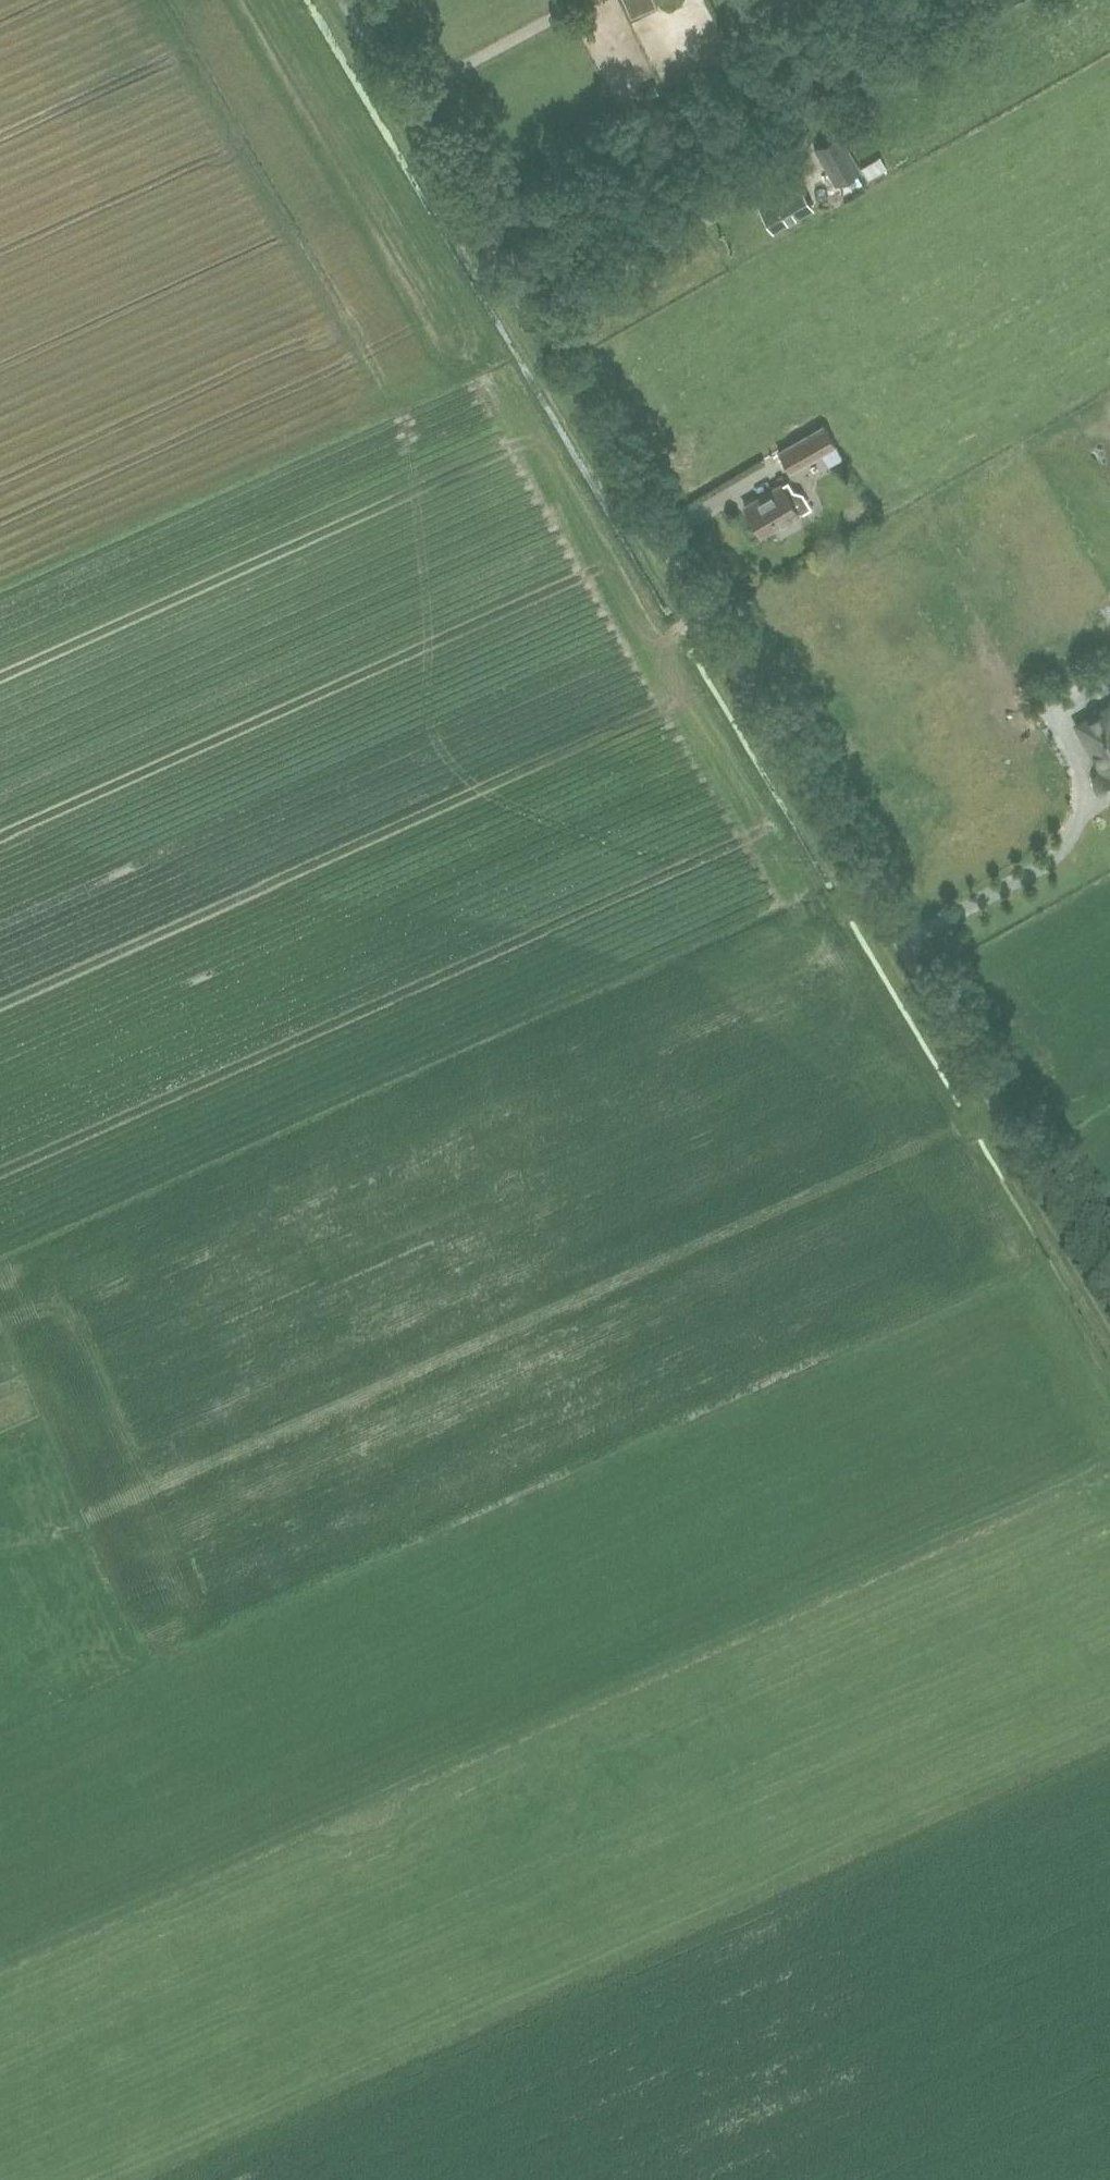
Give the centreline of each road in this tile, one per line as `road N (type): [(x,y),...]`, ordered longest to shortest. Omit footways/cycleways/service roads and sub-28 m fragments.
road 1 (unclassified): [(1109,1301),(346,0)]

